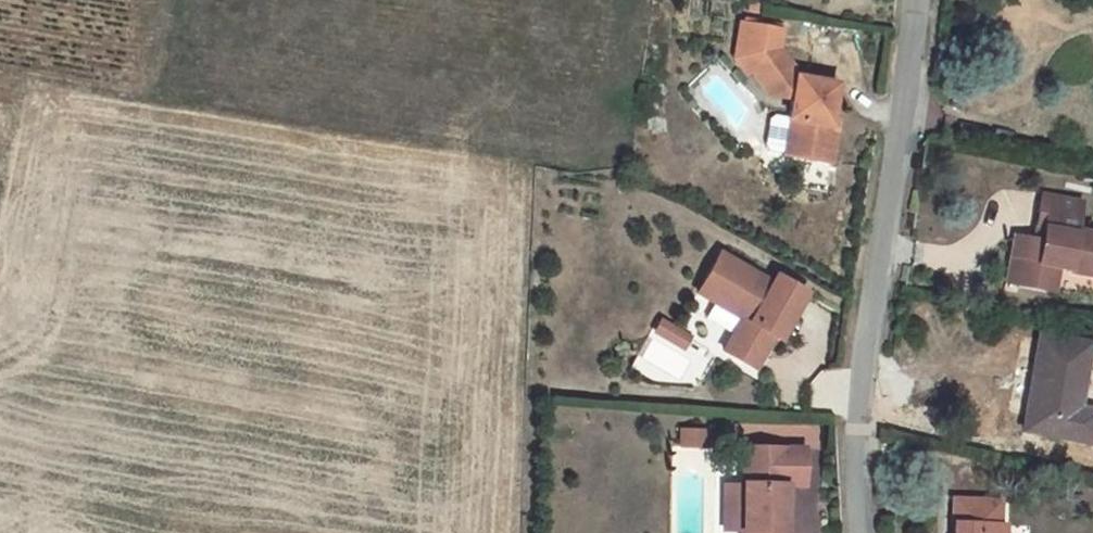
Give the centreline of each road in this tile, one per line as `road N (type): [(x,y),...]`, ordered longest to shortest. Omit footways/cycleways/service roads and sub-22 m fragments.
road 1 (residential): [(912,0),(859,373),(859,532)]

